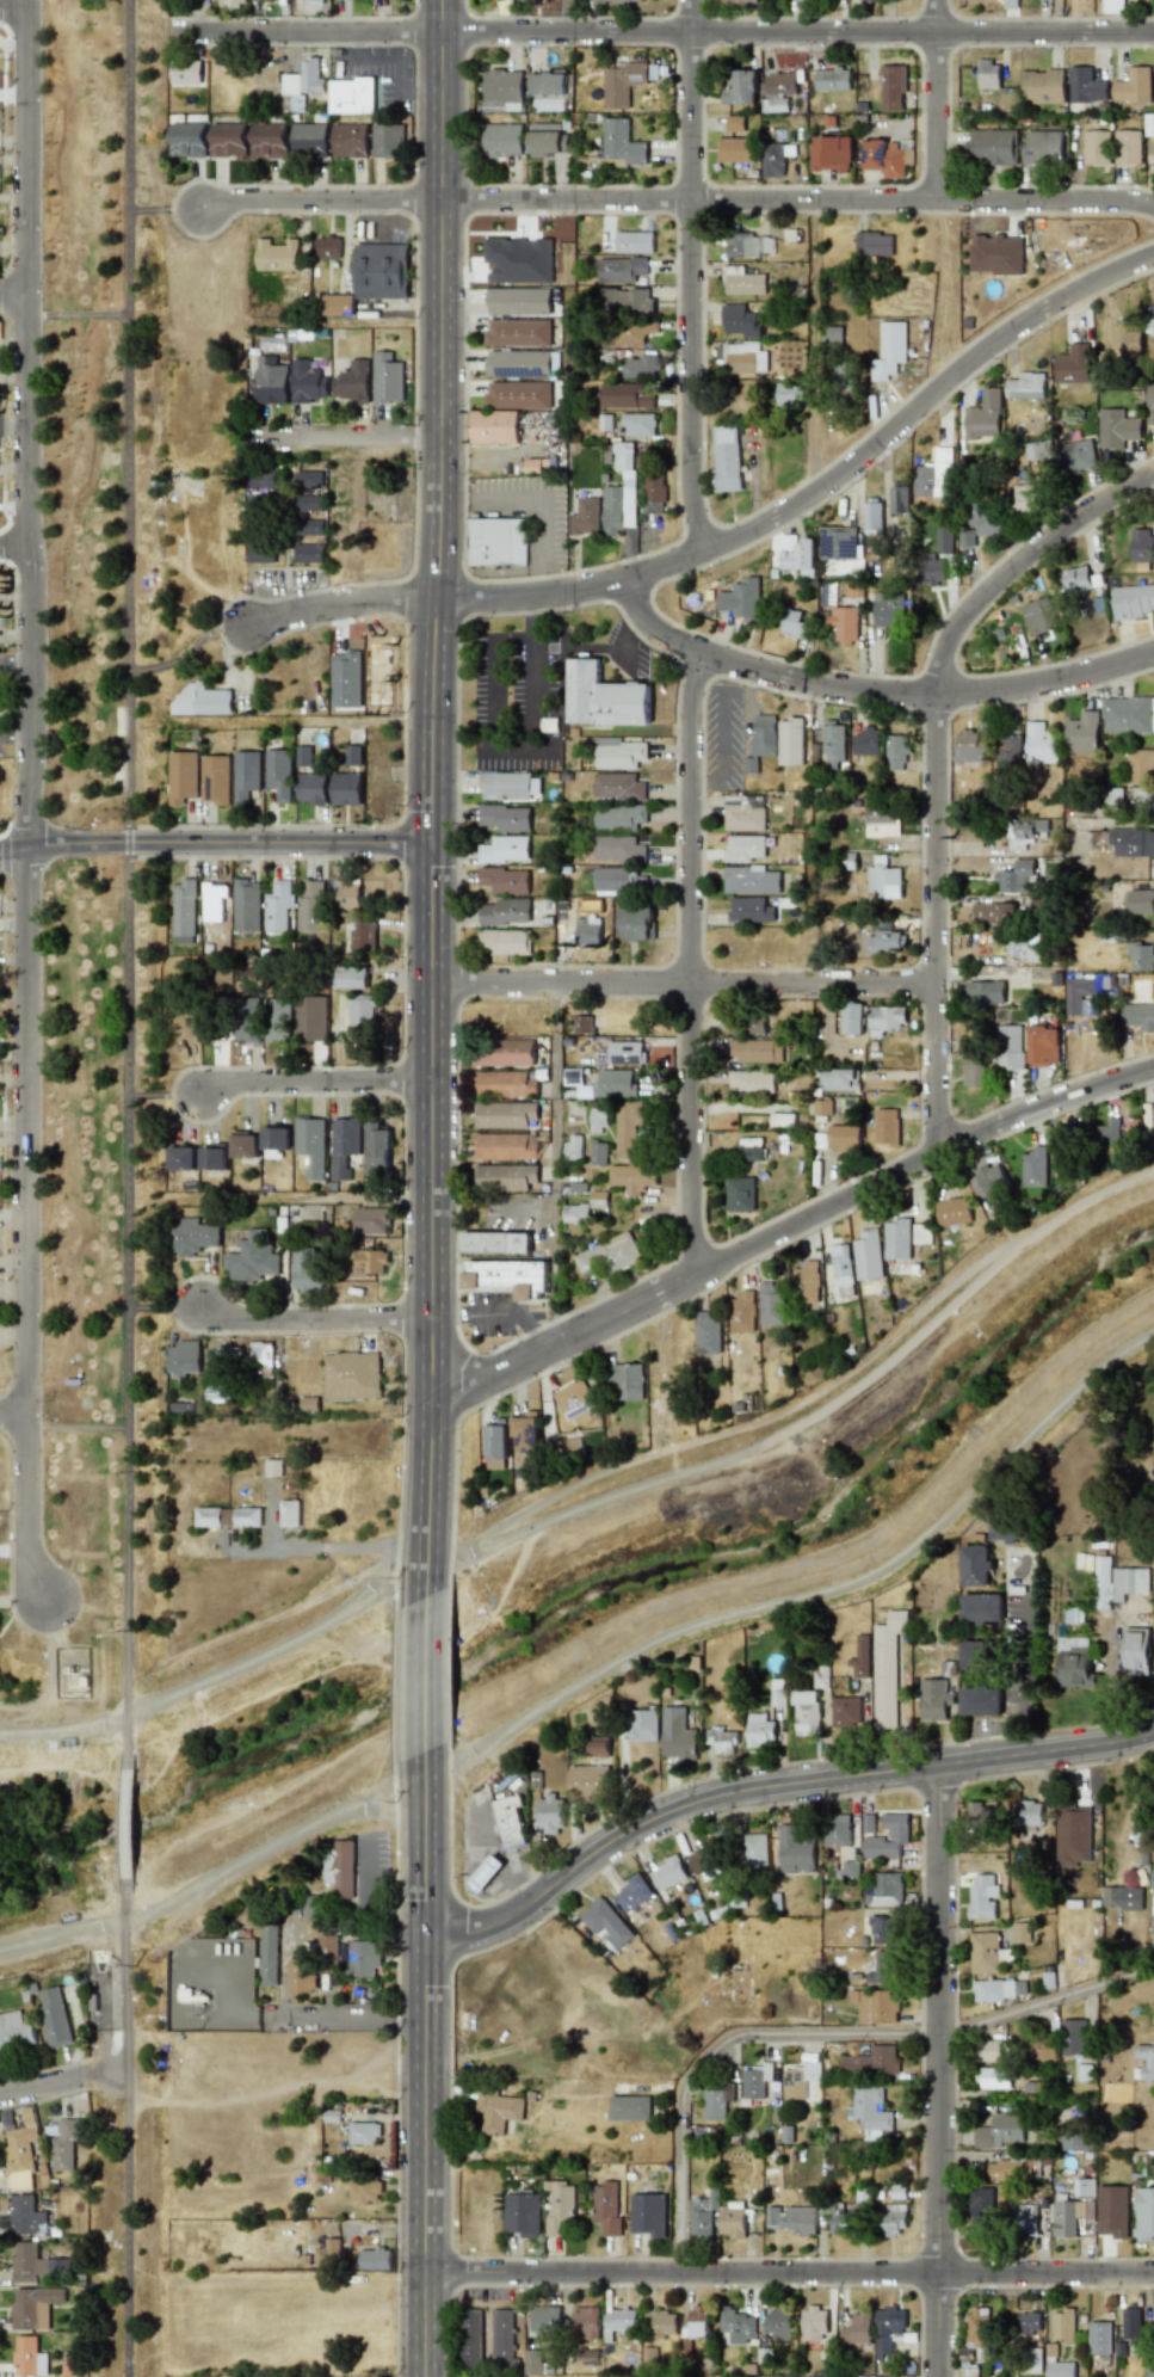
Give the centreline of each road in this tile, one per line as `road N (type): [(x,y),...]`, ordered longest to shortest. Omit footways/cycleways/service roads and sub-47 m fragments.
road 1 (secondary): [(426,1599),(425,648),(443,568),(444,0)]
road 2 (residential): [(45,1597),(27,1553),(24,1415),(27,0)]
road 3 (residential): [(245,626),(354,602),(574,596),(724,550),(817,494),(989,355),(1153,265)]
road 4 (residential): [(168,33),(1153,31)]
road 5 (residential): [(200,207),(228,199),(1128,198),(1153,207)]
road 6 (residential): [(427,1411),(1007,1120),(1153,1068)]
road 7 (tertiary): [(426,1933),(480,1929),(511,1917),(625,1834),(692,1803),(773,1784),(1099,1748),(1153,1735)]
road 8 (residential): [(426,2273),(1153,2275)]
road 9 (residential): [(683,2274),(684,2088),(734,2037),(942,2037),(1153,1970)]
road 10 (residential): [(690,1280),(691,638)]
road 11 (secondary): [(426,2376),(426,1750)]
road 12 (residential): [(940,2376),(942,1766)]
road 13 (residential): [(604,590),(726,653),(857,686),(992,690),(1153,653)]
road 14 (residential): [(708,556),(693,507),(691,0)]
road 15 (residential): [(426,980),(937,983)]
road 16 (residential): [(937,1154),(938,692)]
road 17 (residential): [(0,848),(129,840),(426,844)]
road 18 (residential): [(915,691),(1026,561),(1153,471)]
road 19 (residential): [(817,494),(816,199)]
road 20 (residential): [(199,1305),(237,1320),(427,1323)]
road 21 (residential): [(202,1094),(241,1084),(426,1085)]
road 22 (residential): [(939,199),(939,0)]
road 23 (residential): [(247,445),(444,443)]
road 24 (residential): [(266,2012),(426,2013)]
road 25 (secondary): [(426,1750),(426,1599)]
road 26 (track): [(0,1704),(48,1692),(45,1597)]

